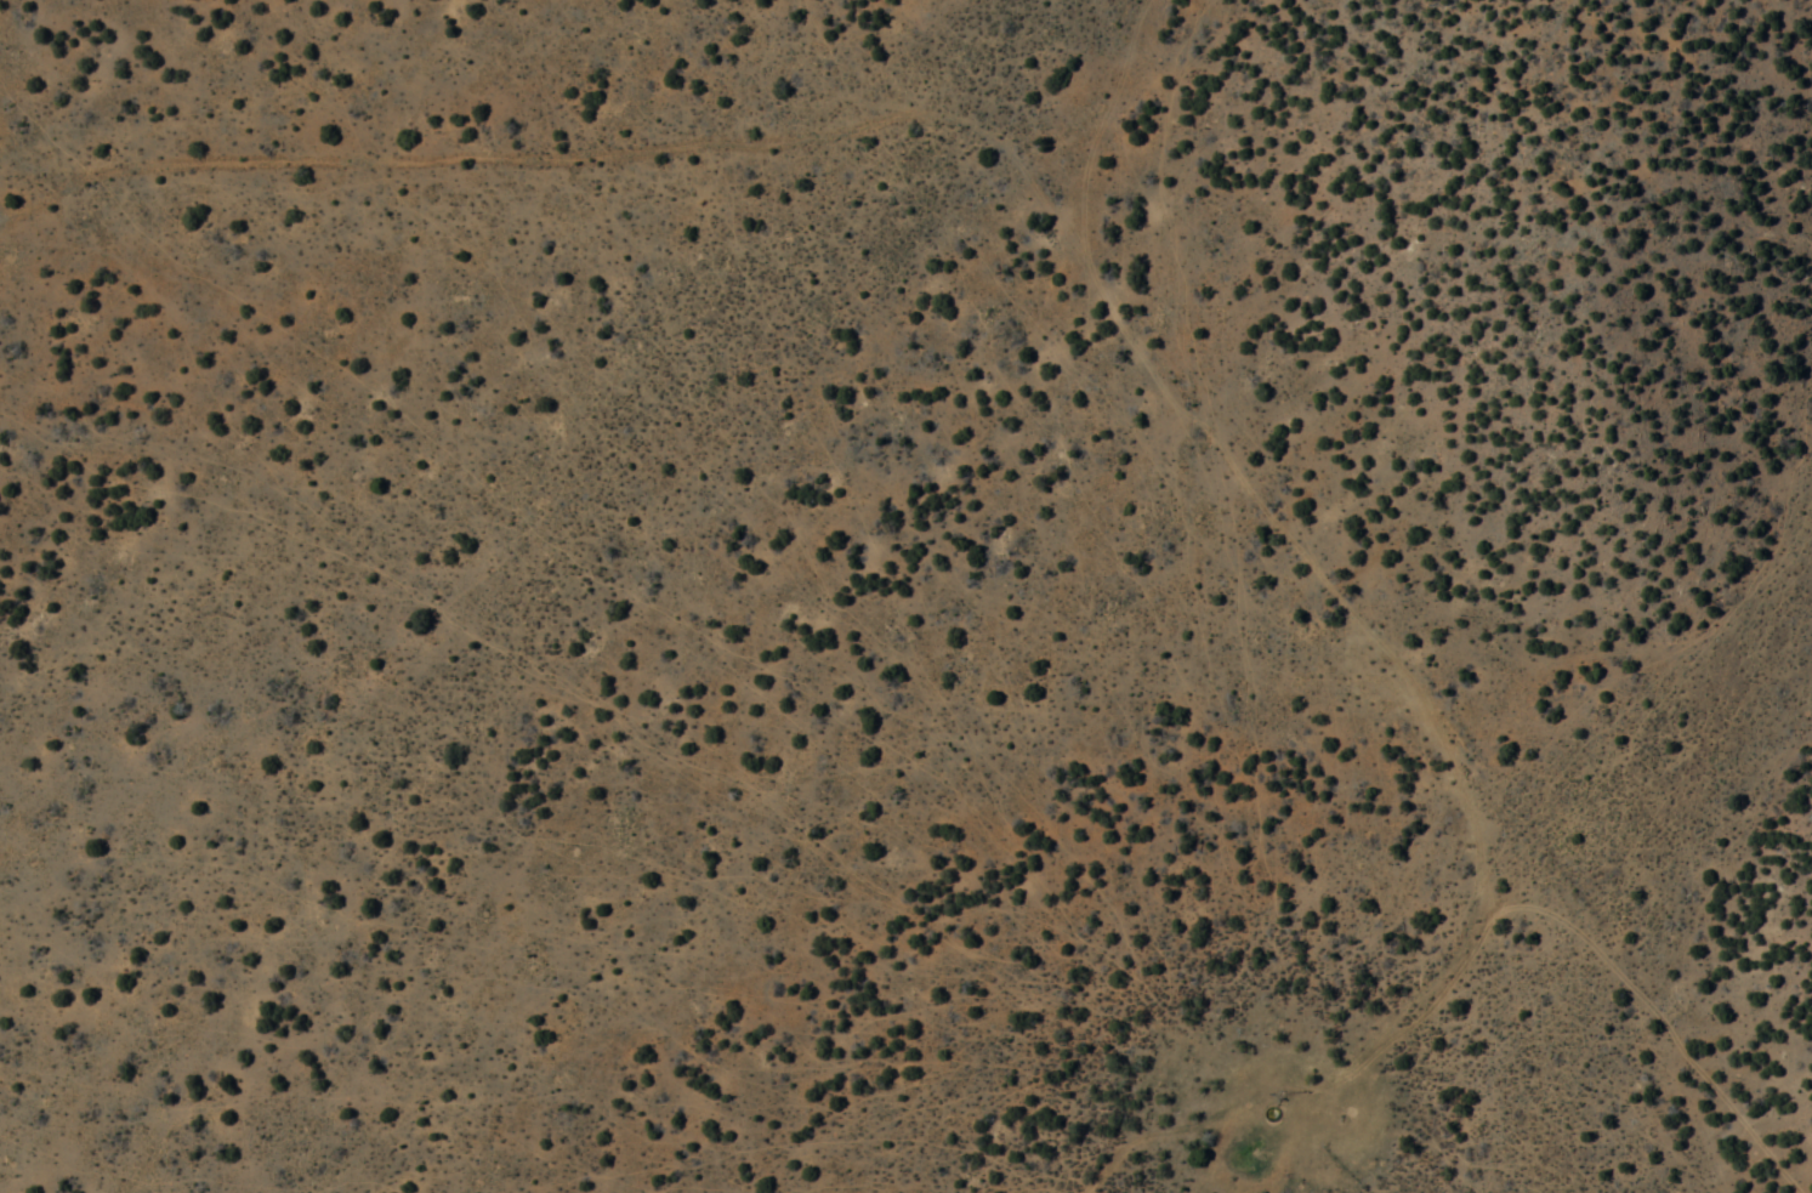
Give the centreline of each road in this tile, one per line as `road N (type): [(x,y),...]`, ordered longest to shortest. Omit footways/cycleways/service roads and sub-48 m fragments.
road 1 (track): [(1482,885),(1254,1113),(1098,1192)]
road 2 (residential): [(1712,1192),(1482,885)]

